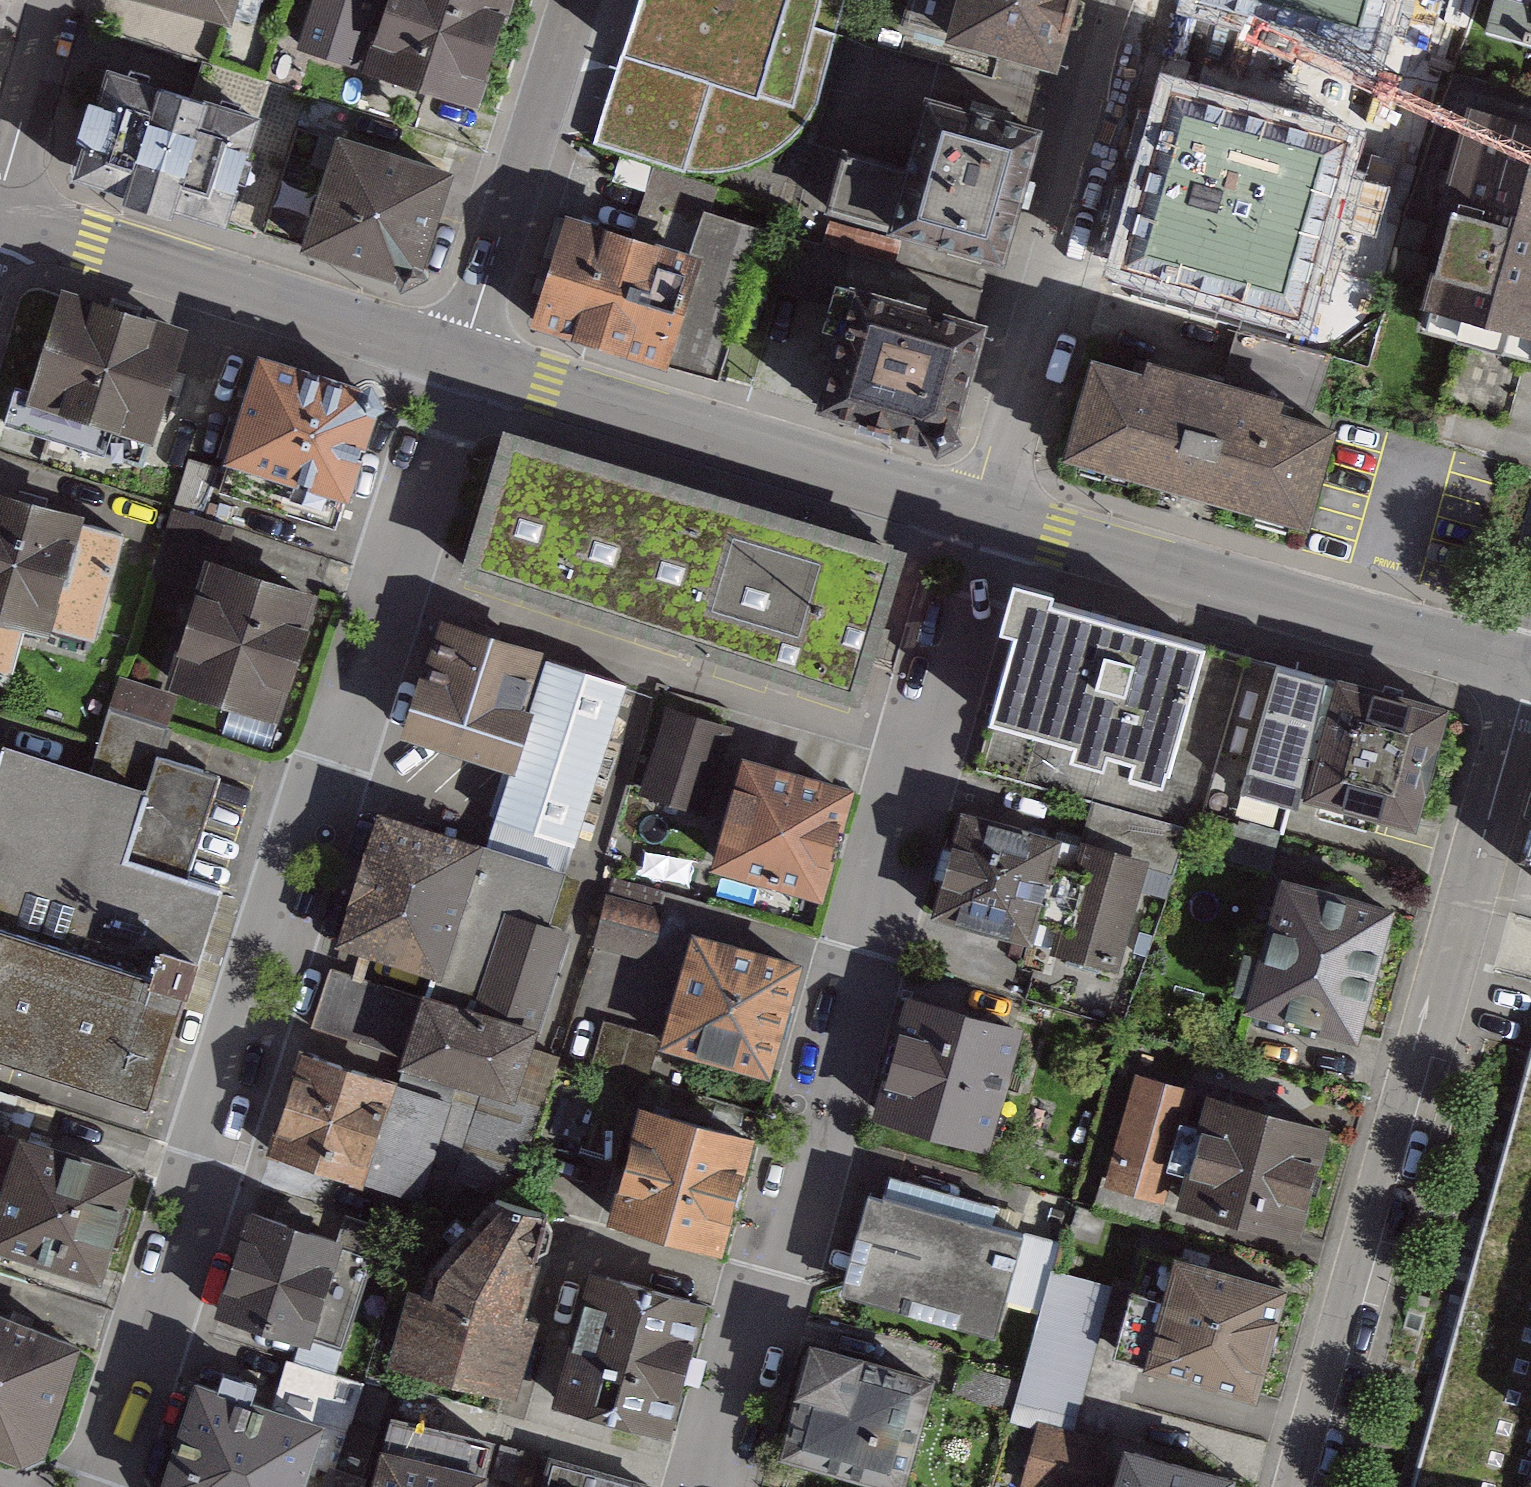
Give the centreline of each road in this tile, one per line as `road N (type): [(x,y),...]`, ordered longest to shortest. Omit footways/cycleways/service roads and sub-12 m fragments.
road 1 (residential): [(103,1486),(458,360)]
road 2 (residential): [(985,515),(716,1486)]
road 3 (residential): [(1297,1486),(1528,671)]
road 4 (tertiary): [(985,515),(1528,671)]
road 5 (tertiary): [(458,360),(985,515)]
road 6 (residential): [(1134,0),(985,515)]
road 7 (tertiary): [(0,210),(458,360)]
road 8 (residential): [(575,0),(458,360)]
road 9 (residential): [(59,0),(0,210)]

